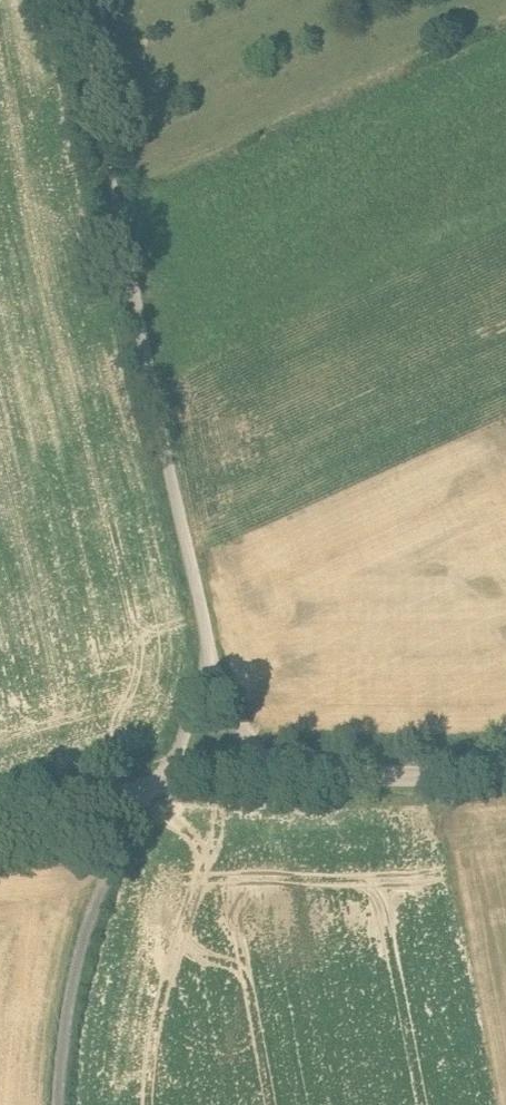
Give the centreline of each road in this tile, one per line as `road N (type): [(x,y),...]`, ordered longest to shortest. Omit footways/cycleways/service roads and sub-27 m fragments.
road 1 (unclassified): [(210,661),(71,0)]
road 2 (unclassified): [(130,790),(129,819),(75,972),(58,1104)]
road 3 (unclassified): [(268,765),(395,775),(505,771)]
road 4 (unclassified): [(130,790),(0,830)]
road 5 (unclassified): [(210,661),(163,779)]

